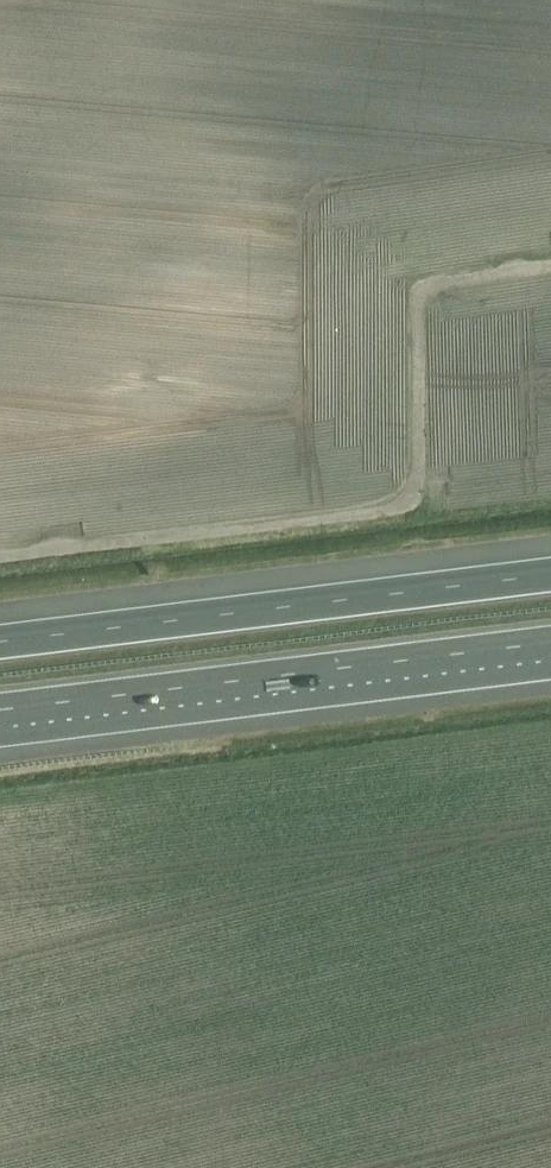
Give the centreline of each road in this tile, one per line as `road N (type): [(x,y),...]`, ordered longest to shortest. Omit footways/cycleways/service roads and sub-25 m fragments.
road 1 (track): [(550,268),(434,286),(418,299),(416,489),(406,508),(0,557)]
road 2 (motorway): [(550,575),(0,642)]
road 3 (motorway): [(0,711),(550,644)]

